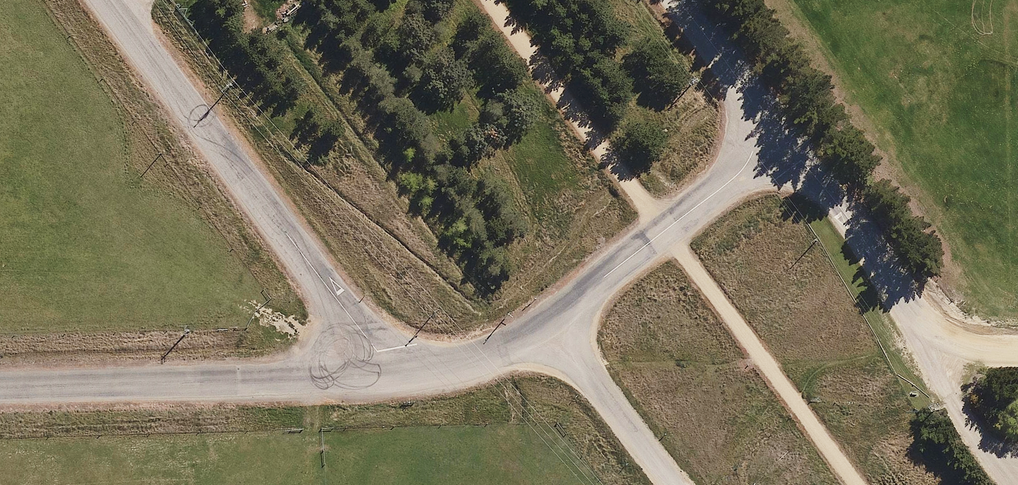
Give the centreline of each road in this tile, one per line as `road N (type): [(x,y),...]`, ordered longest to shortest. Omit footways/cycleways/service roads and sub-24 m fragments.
road 1 (unclassified): [(107,0),(393,374)]
road 2 (unclassified): [(0,385),(393,374)]
road 3 (unclassified): [(1017,351),(961,346),(929,327),(801,161),(756,130)]
road 4 (unclassified): [(552,320),(734,179),(756,130)]
road 5 (unclassified): [(552,320),(678,484)]
road 6 (unclassified): [(393,374),(480,361),(552,320)]
road 7 (unclassified): [(756,130),(739,78),(679,0)]

